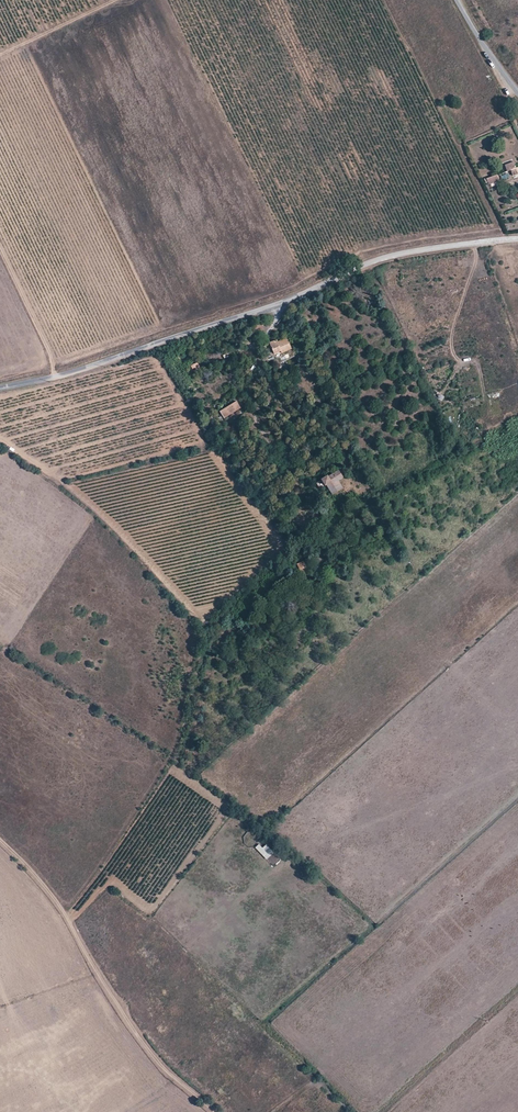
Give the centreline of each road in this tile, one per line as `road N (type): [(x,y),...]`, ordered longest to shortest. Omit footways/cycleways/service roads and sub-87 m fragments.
road 1 (unclassified): [(0,387),(282,304),(383,258),(517,237)]
road 2 (track): [(0,838),(60,904),(144,1043),(216,1111)]
road 3 (track): [(56,376),(0,248)]
road 4 (track): [(0,55),(115,0)]

